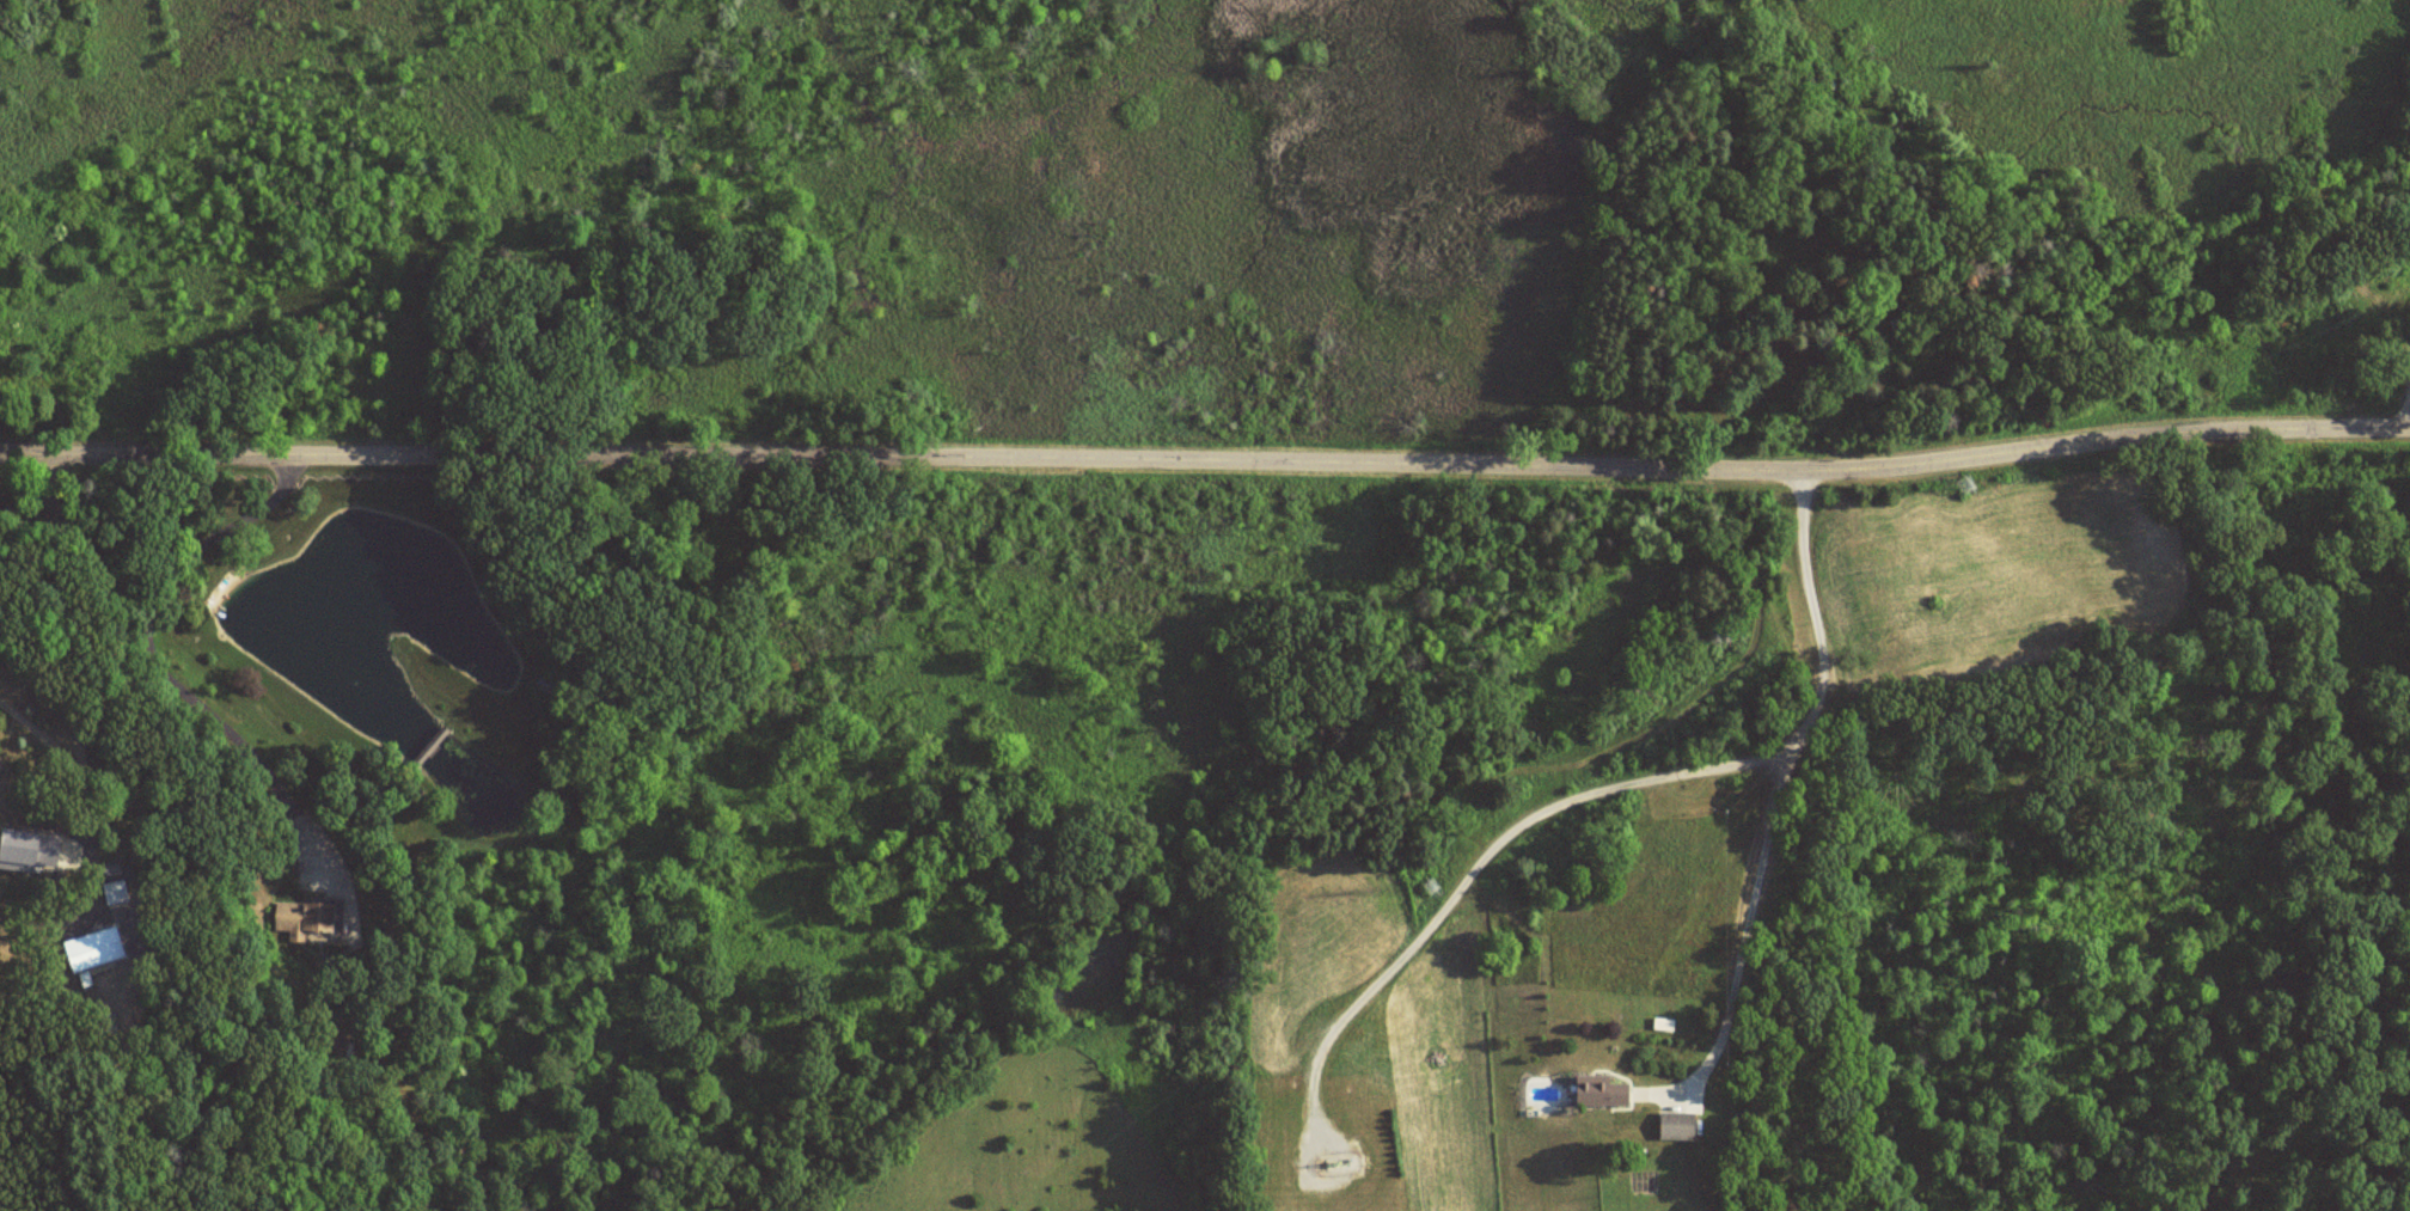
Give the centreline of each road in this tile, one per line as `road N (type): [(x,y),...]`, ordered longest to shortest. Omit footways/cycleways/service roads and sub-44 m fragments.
road 1 (residential): [(0,466),(1231,460),(1719,473),(1933,467),(2276,432),(2409,430)]

